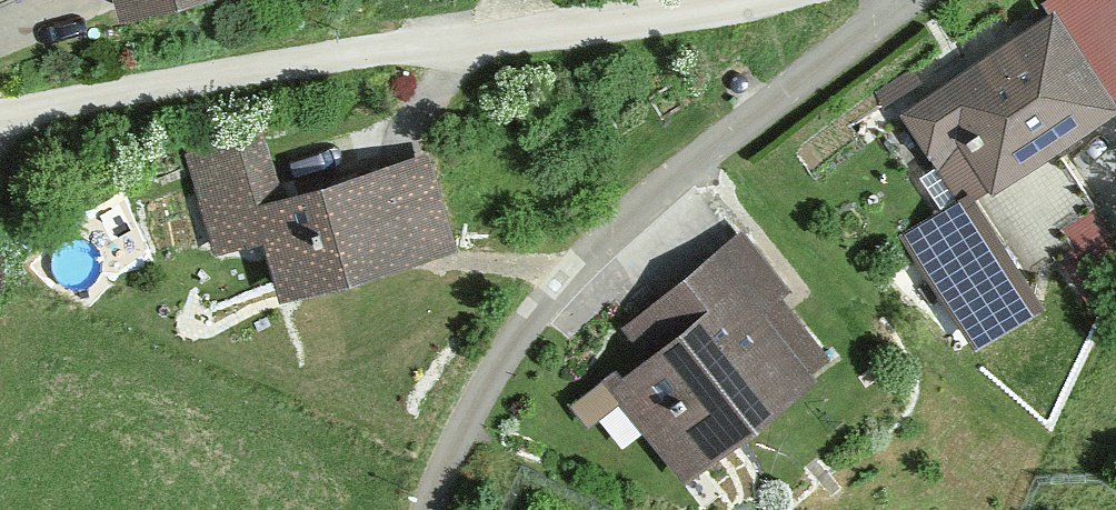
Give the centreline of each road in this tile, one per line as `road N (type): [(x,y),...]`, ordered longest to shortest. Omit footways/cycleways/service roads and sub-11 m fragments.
road 1 (residential): [(688,0),(0,110)]
road 2 (residential): [(423,509),(452,434),(507,332),(602,223),(868,0)]

